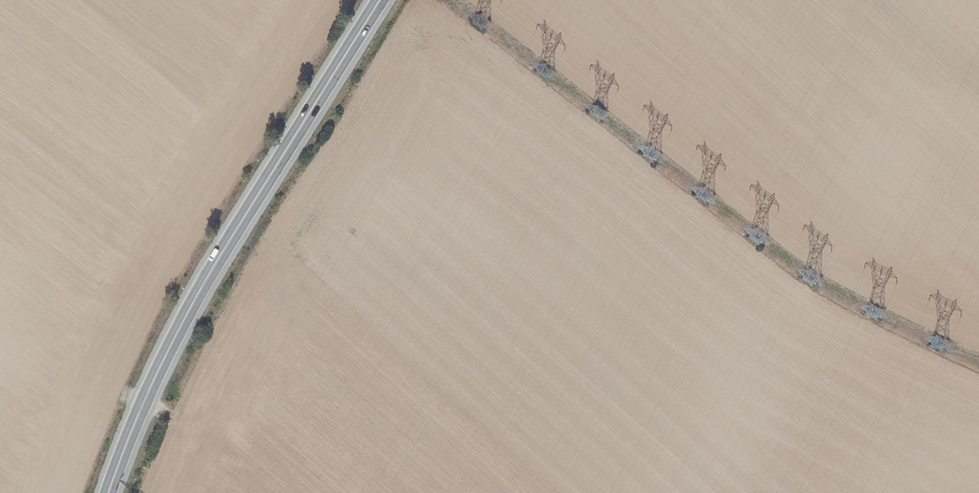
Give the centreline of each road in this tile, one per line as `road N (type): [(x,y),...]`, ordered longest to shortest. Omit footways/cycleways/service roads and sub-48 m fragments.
road 1 (secondary): [(380,0),(202,287),(108,492)]

